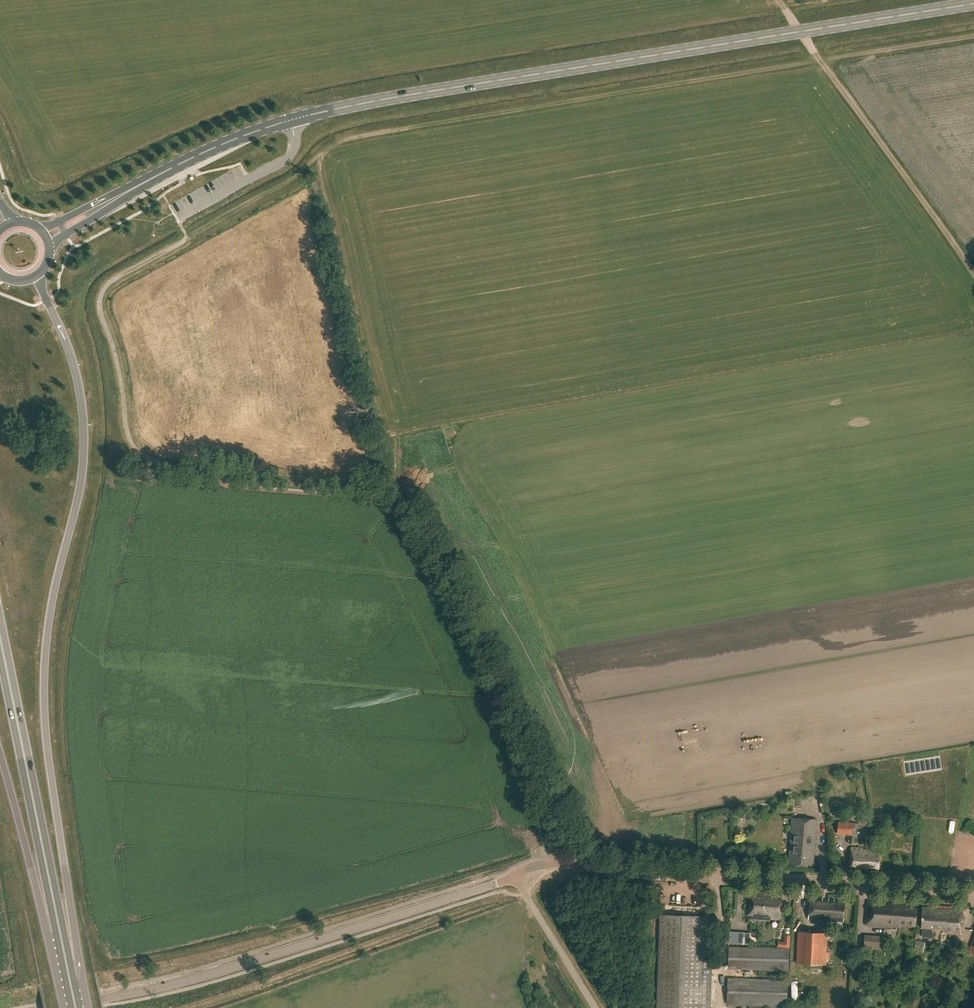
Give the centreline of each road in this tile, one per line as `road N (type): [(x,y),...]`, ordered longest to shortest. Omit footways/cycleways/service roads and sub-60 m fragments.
road 1 (primary): [(129,191),(230,141),(325,112),(973,4)]
road 2 (trunk): [(70,981),(45,680),(84,428),(72,357),(39,274)]
road 3 (track): [(188,238),(295,181),(352,137),(822,61)]
road 4 (track): [(581,865),(430,533),(402,497),(366,481),(213,469)]
road 5 (unclassified): [(60,1007),(205,975),(518,875)]
road 6 (unclassified): [(973,892),(581,865),(548,864),(518,875)]
road 7 (trunk): [(0,637),(60,931)]
road 8 (track): [(973,270),(822,61)]
road 9 (trunk): [(0,752),(60,931)]
road 10 (unclassified): [(518,875),(596,1007)]
road 11 (track): [(822,61),(973,36)]

